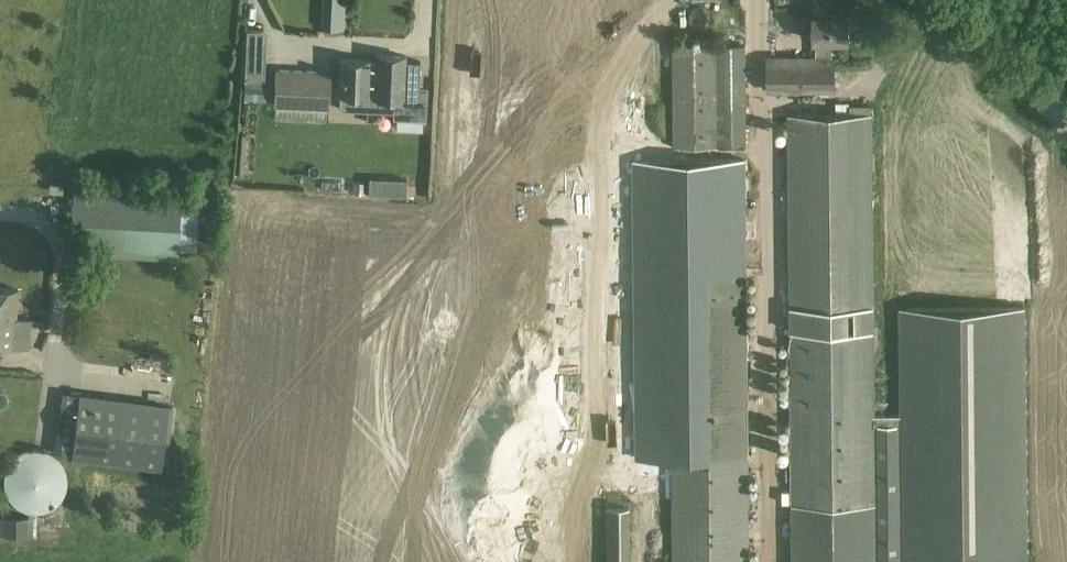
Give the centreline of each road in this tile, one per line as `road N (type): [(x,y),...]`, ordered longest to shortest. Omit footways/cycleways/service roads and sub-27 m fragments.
road 1 (tertiary): [(1066,126),(938,0)]

